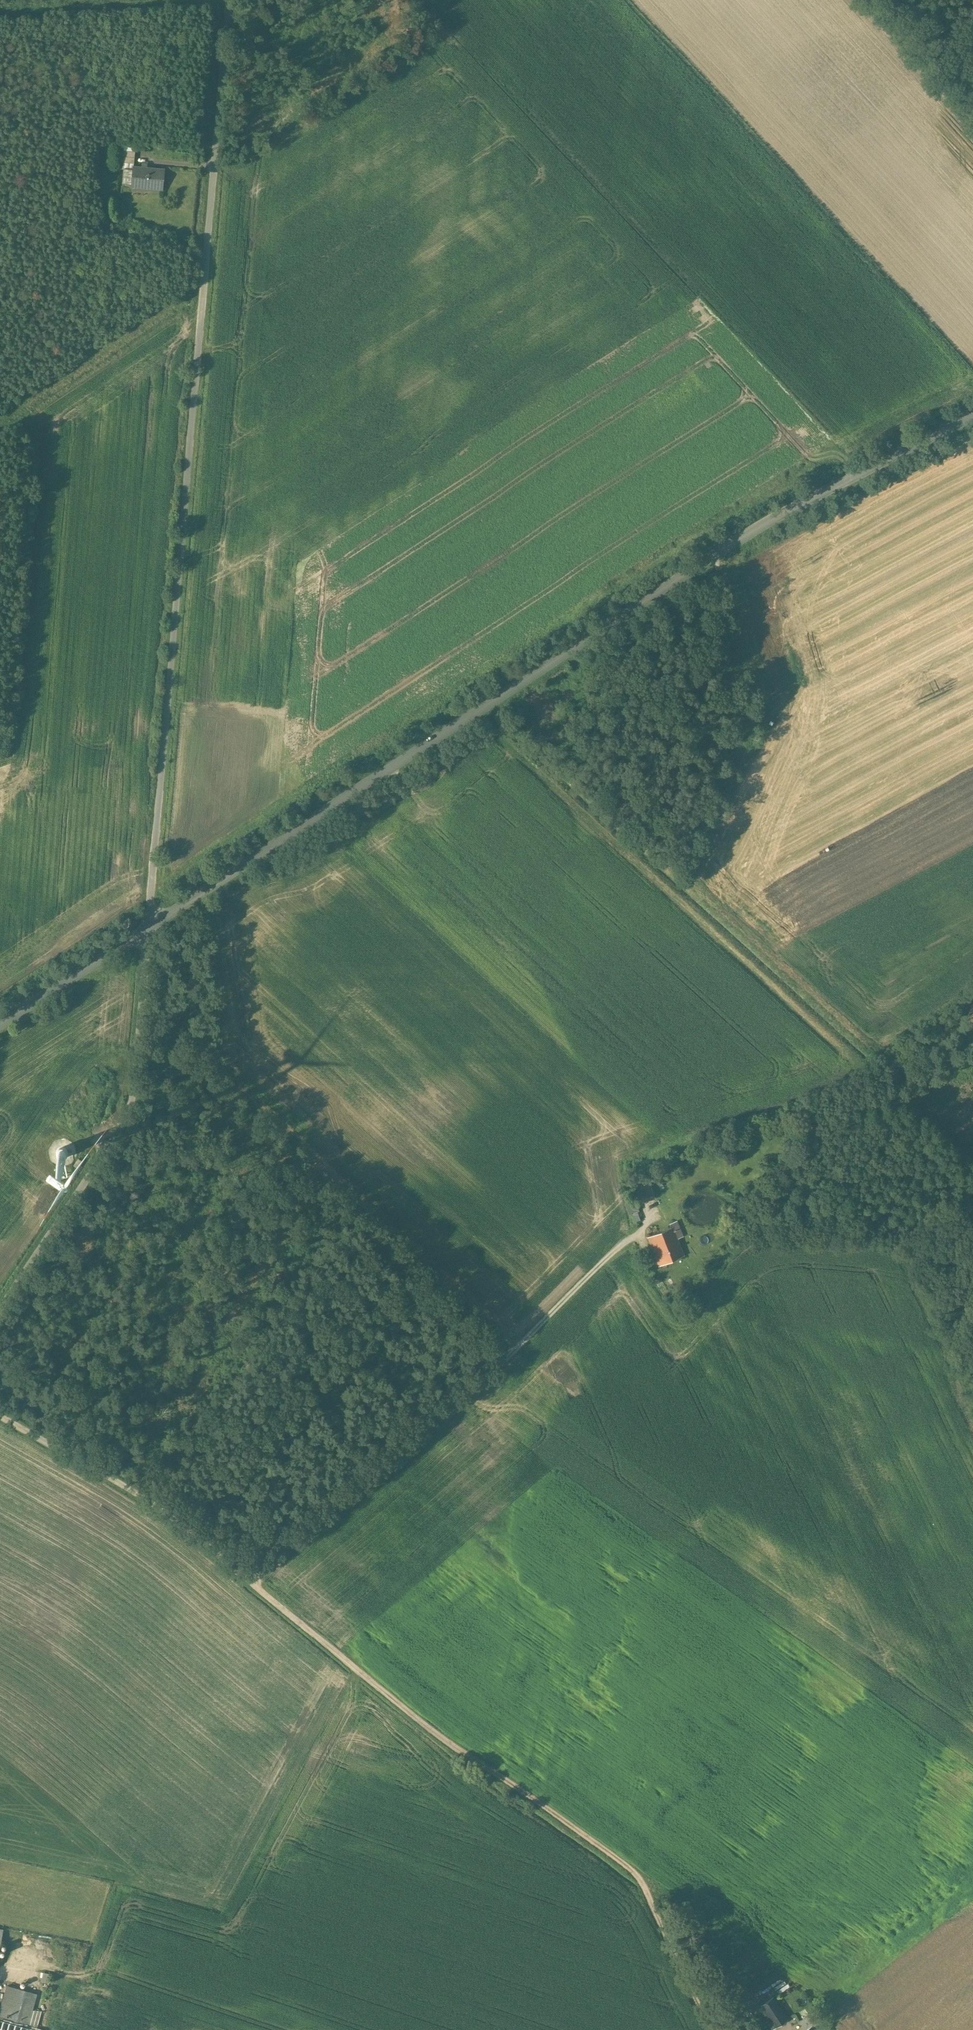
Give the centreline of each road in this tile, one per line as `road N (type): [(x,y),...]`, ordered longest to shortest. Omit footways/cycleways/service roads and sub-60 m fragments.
road 1 (unclassified): [(148,927),(753,531),(972,416)]
road 2 (unclassified): [(148,927),(229,0)]
road 3 (track): [(240,1577),(451,1749),(638,1882),(707,2023)]
road 4 (track): [(624,1241),(515,1348),(248,1583)]
road 5 (unclassified): [(0,1307),(134,1092),(148,927)]
road 6 (unclassified): [(0,1026),(148,927)]
road 7 (track): [(863,0),(972,118)]

